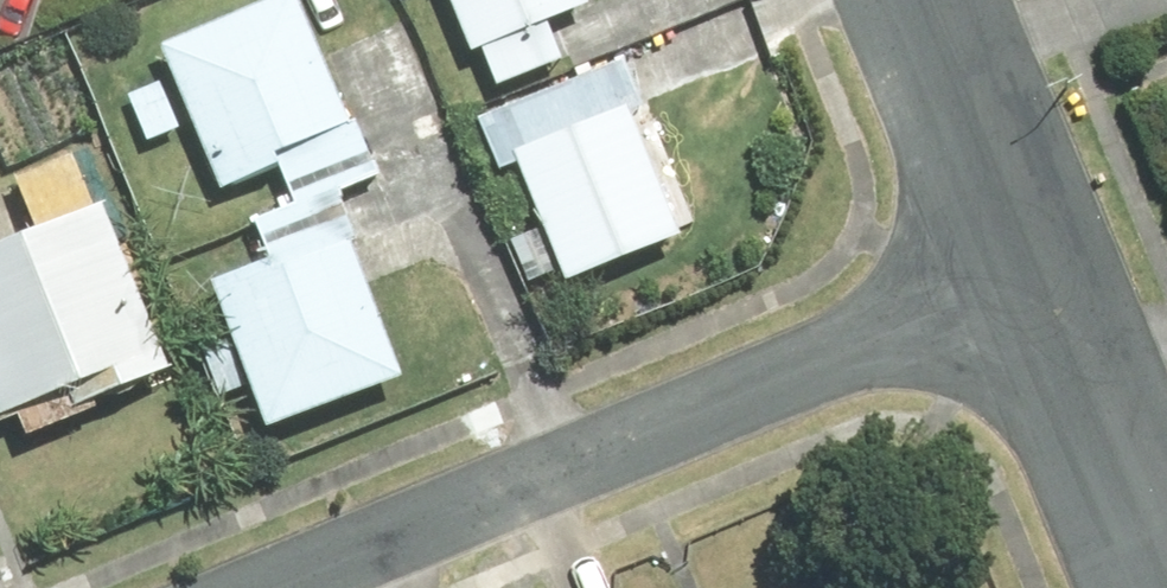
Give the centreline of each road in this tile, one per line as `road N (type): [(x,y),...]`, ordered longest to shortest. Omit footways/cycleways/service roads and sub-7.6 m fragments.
road 1 (residential): [(274,587),(1037,274)]
road 2 (residential): [(1166,581),(1037,274)]
road 3 (residential): [(1037,274),(927,0)]

